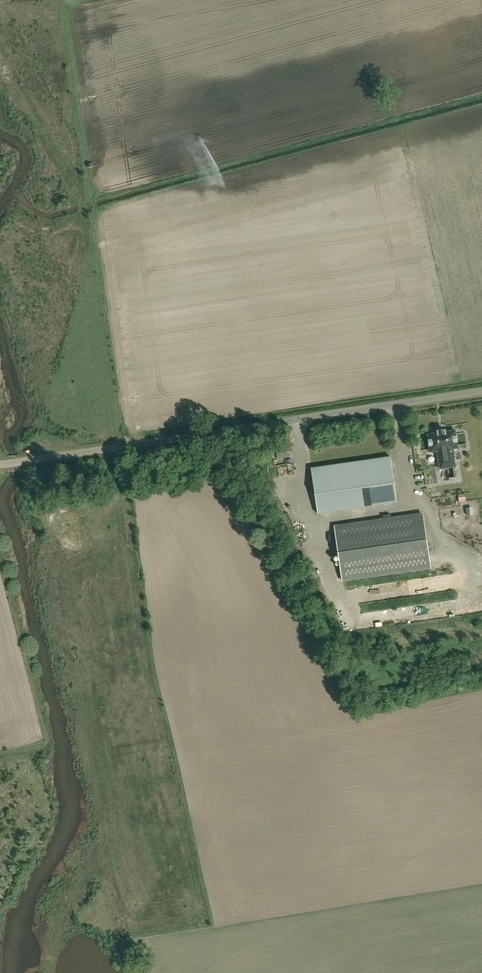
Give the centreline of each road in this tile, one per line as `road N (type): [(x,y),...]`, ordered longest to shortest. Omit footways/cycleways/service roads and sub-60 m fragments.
road 1 (unclassified): [(0,464),(481,391)]

